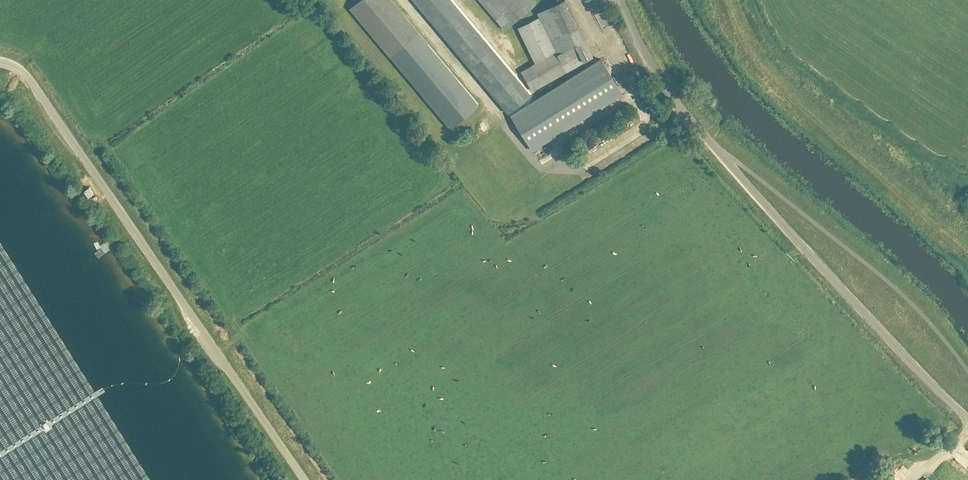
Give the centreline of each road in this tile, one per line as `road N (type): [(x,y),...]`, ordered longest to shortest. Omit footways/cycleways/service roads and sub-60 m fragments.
road 1 (unclassified): [(967,418),(681,109),(645,57),(621,0)]
road 2 (track): [(967,255),(772,82),(744,44),(728,0)]

